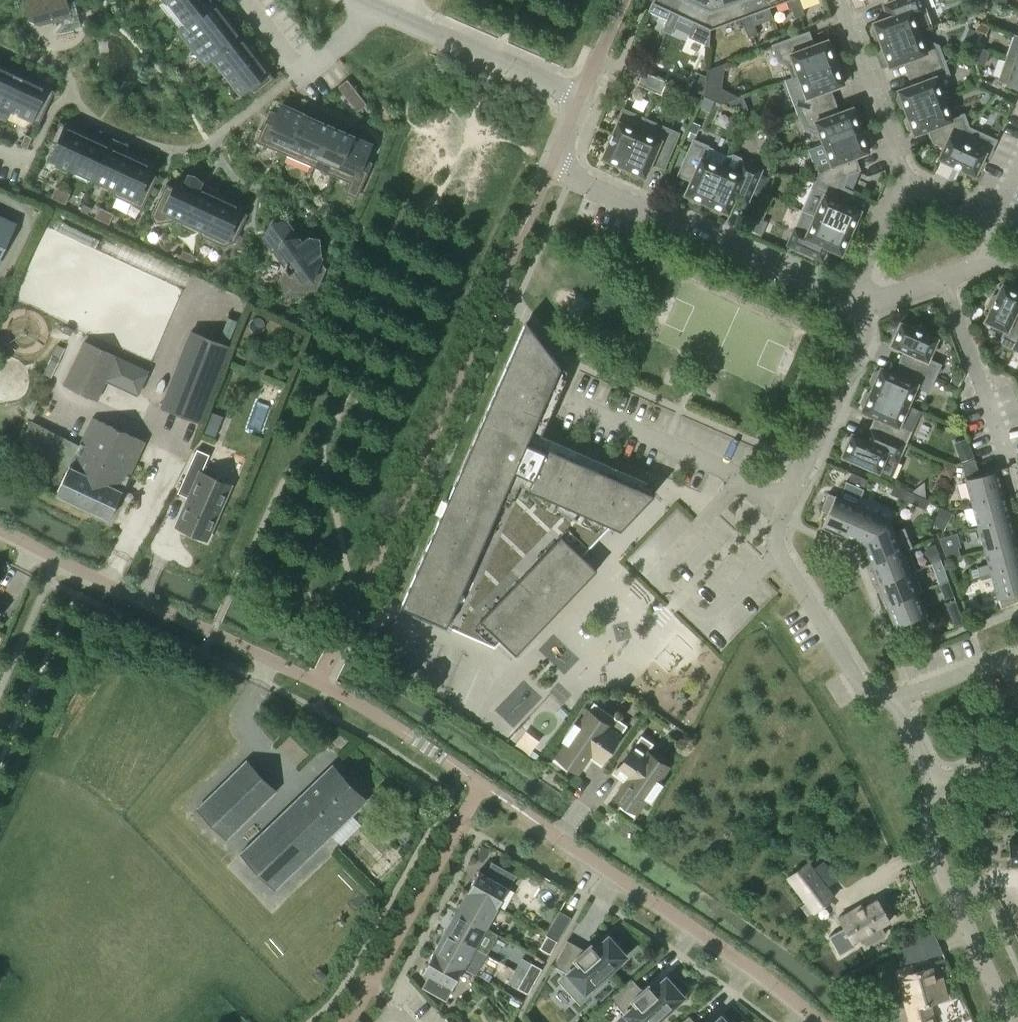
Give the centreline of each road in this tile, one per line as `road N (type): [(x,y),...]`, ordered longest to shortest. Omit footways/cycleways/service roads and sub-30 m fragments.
road 1 (residential): [(853,300),(574,176),(553,162),(581,97),(404,17)]
road 2 (residential): [(432,751),(322,683),(0,529)]
road 3 (residential): [(815,1021),(764,978),(509,803)]
road 4 (residential): [(1010,1021),(932,843),(940,785)]
road 5 (residential): [(780,517),(725,467),(571,401)]
road 6 (residential): [(901,697),(868,689),(774,548),(780,517)]
road 7 (residential): [(780,517),(868,306)]
road 8 (residential): [(1011,468),(942,279)]
road 9 (residential): [(905,181),(837,0)]
road 10 (residential): [(905,181),(853,300)]
road 11 (residential): [(1017,652),(901,697)]

